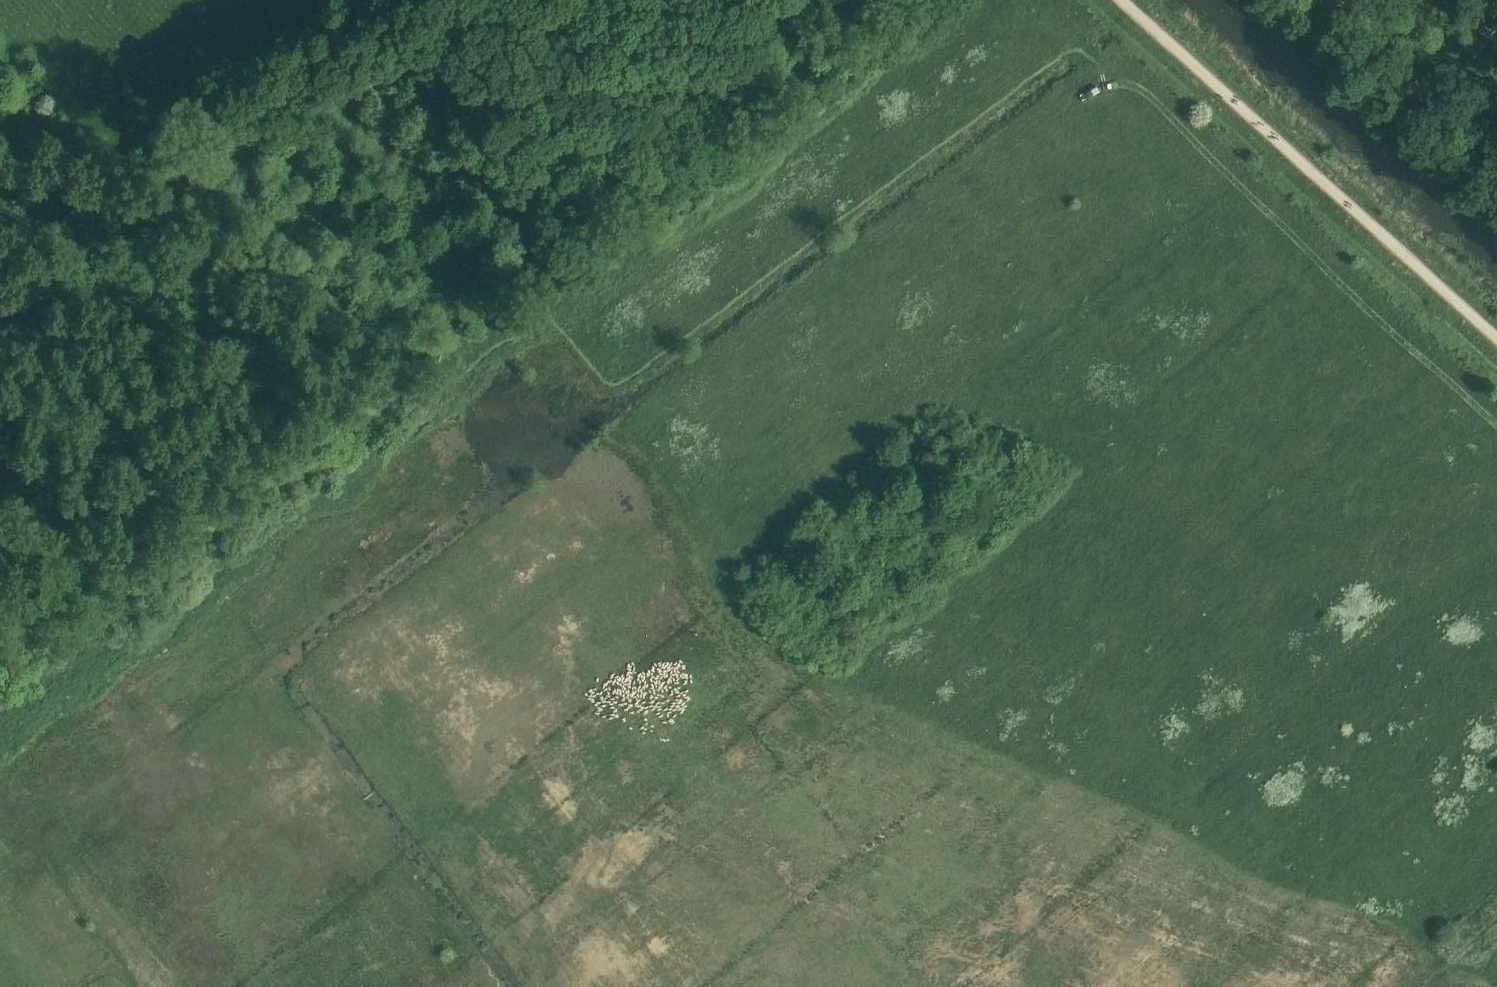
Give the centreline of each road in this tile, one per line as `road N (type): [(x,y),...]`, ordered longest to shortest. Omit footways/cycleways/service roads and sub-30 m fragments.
road 1 (track): [(1496,337),(1127,0)]
road 2 (track): [(356,0),(142,146)]

